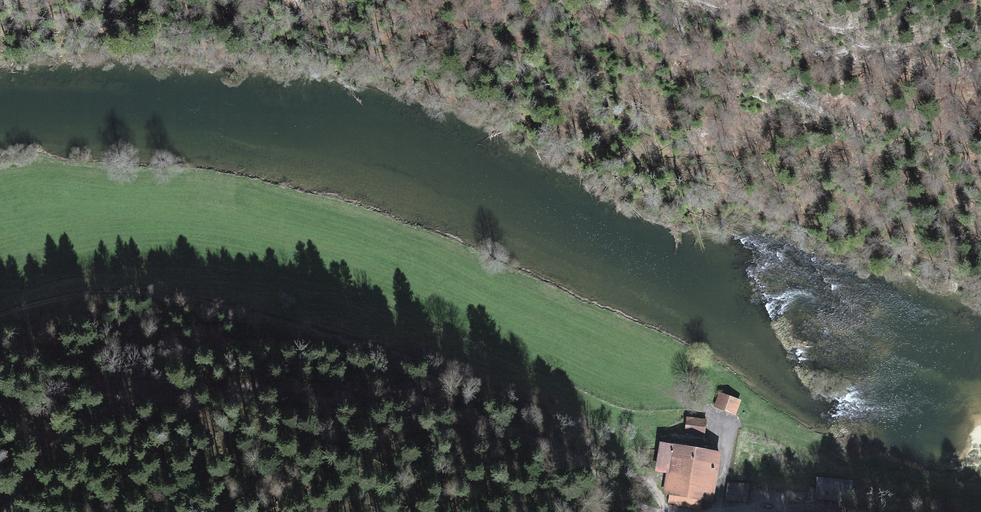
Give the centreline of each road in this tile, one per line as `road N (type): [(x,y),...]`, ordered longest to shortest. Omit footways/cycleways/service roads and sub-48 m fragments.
road 1 (unclassified): [(5,511),(57,441),(90,416),(181,393),(282,385),(359,391),(510,427),(568,452),(656,511)]
road 2 (track): [(0,319),(75,296),(156,299),(450,369),(546,411),(634,476),(662,511)]

